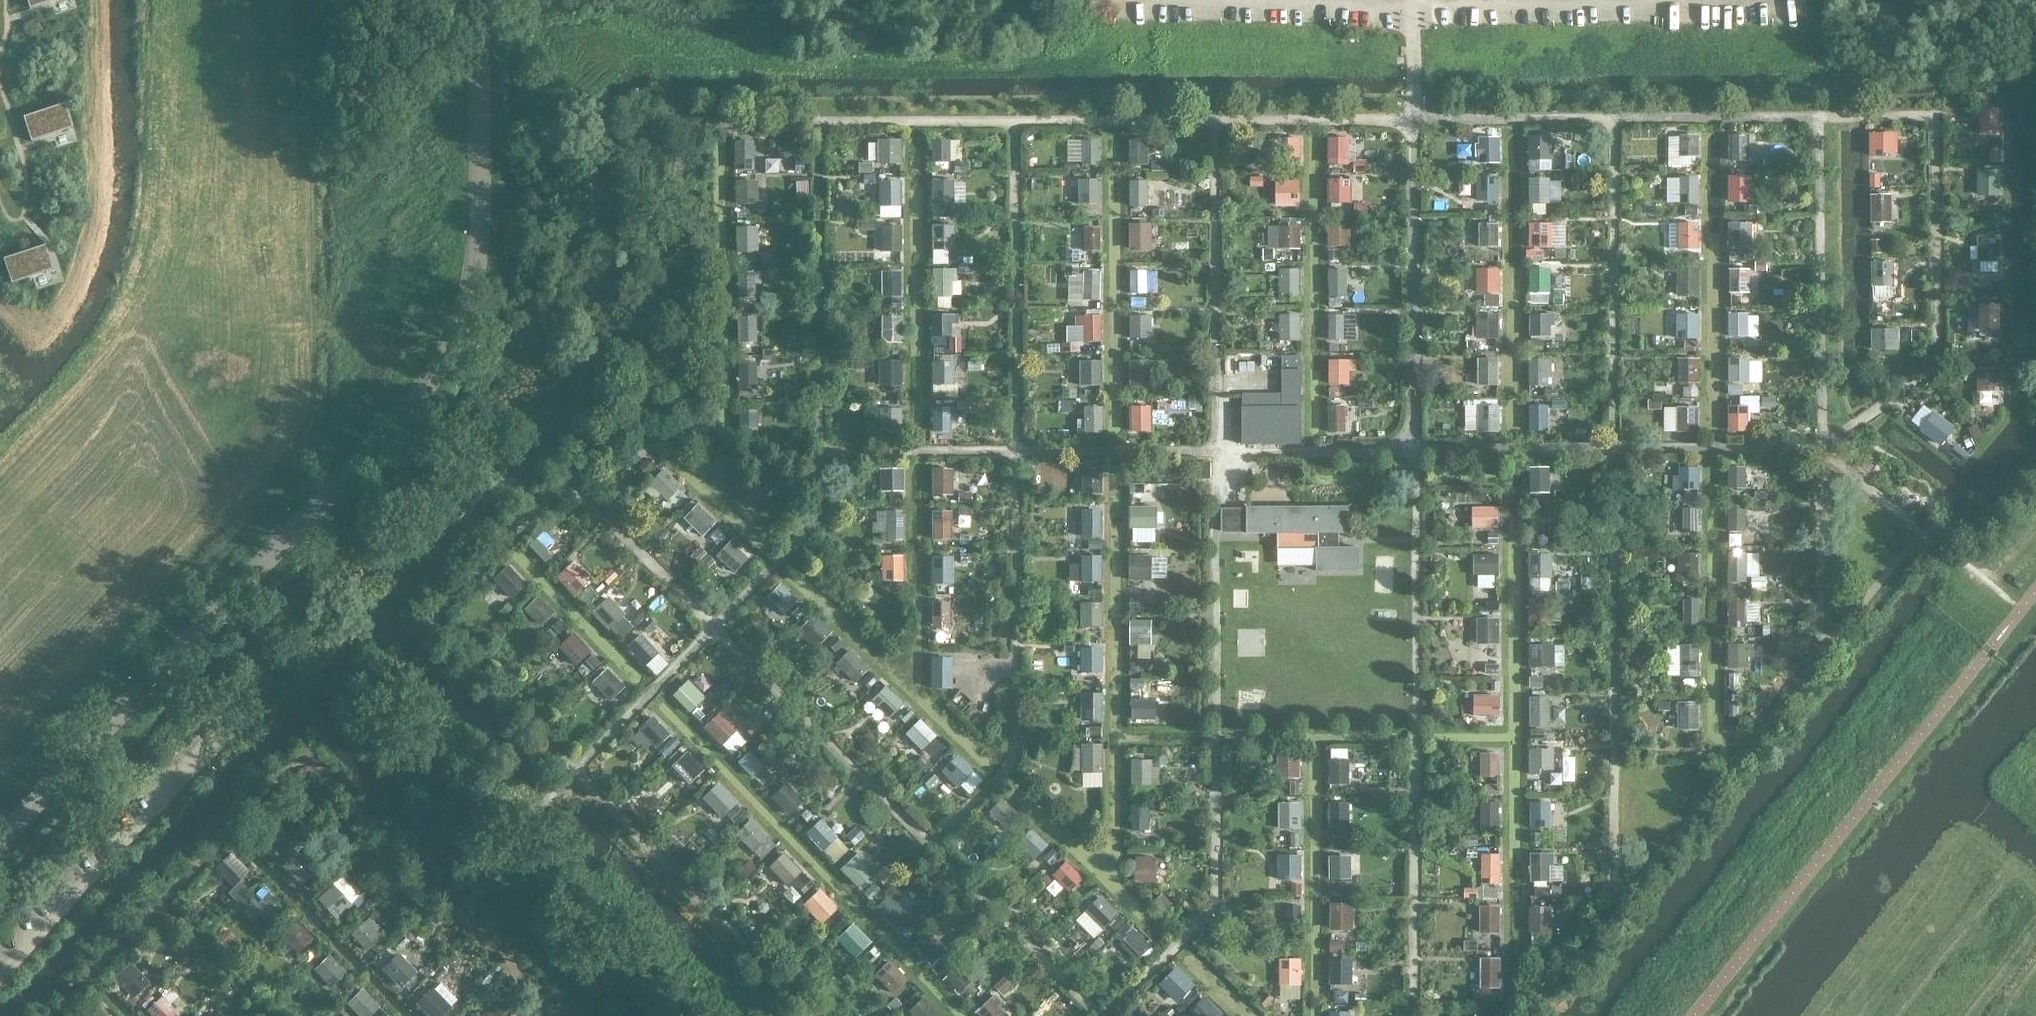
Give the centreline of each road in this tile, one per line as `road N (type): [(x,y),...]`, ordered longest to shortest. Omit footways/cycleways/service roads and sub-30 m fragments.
road 1 (unclassified): [(0,843),(399,427),(463,332),(485,198),(480,0)]
road 2 (track): [(434,381),(311,318)]

